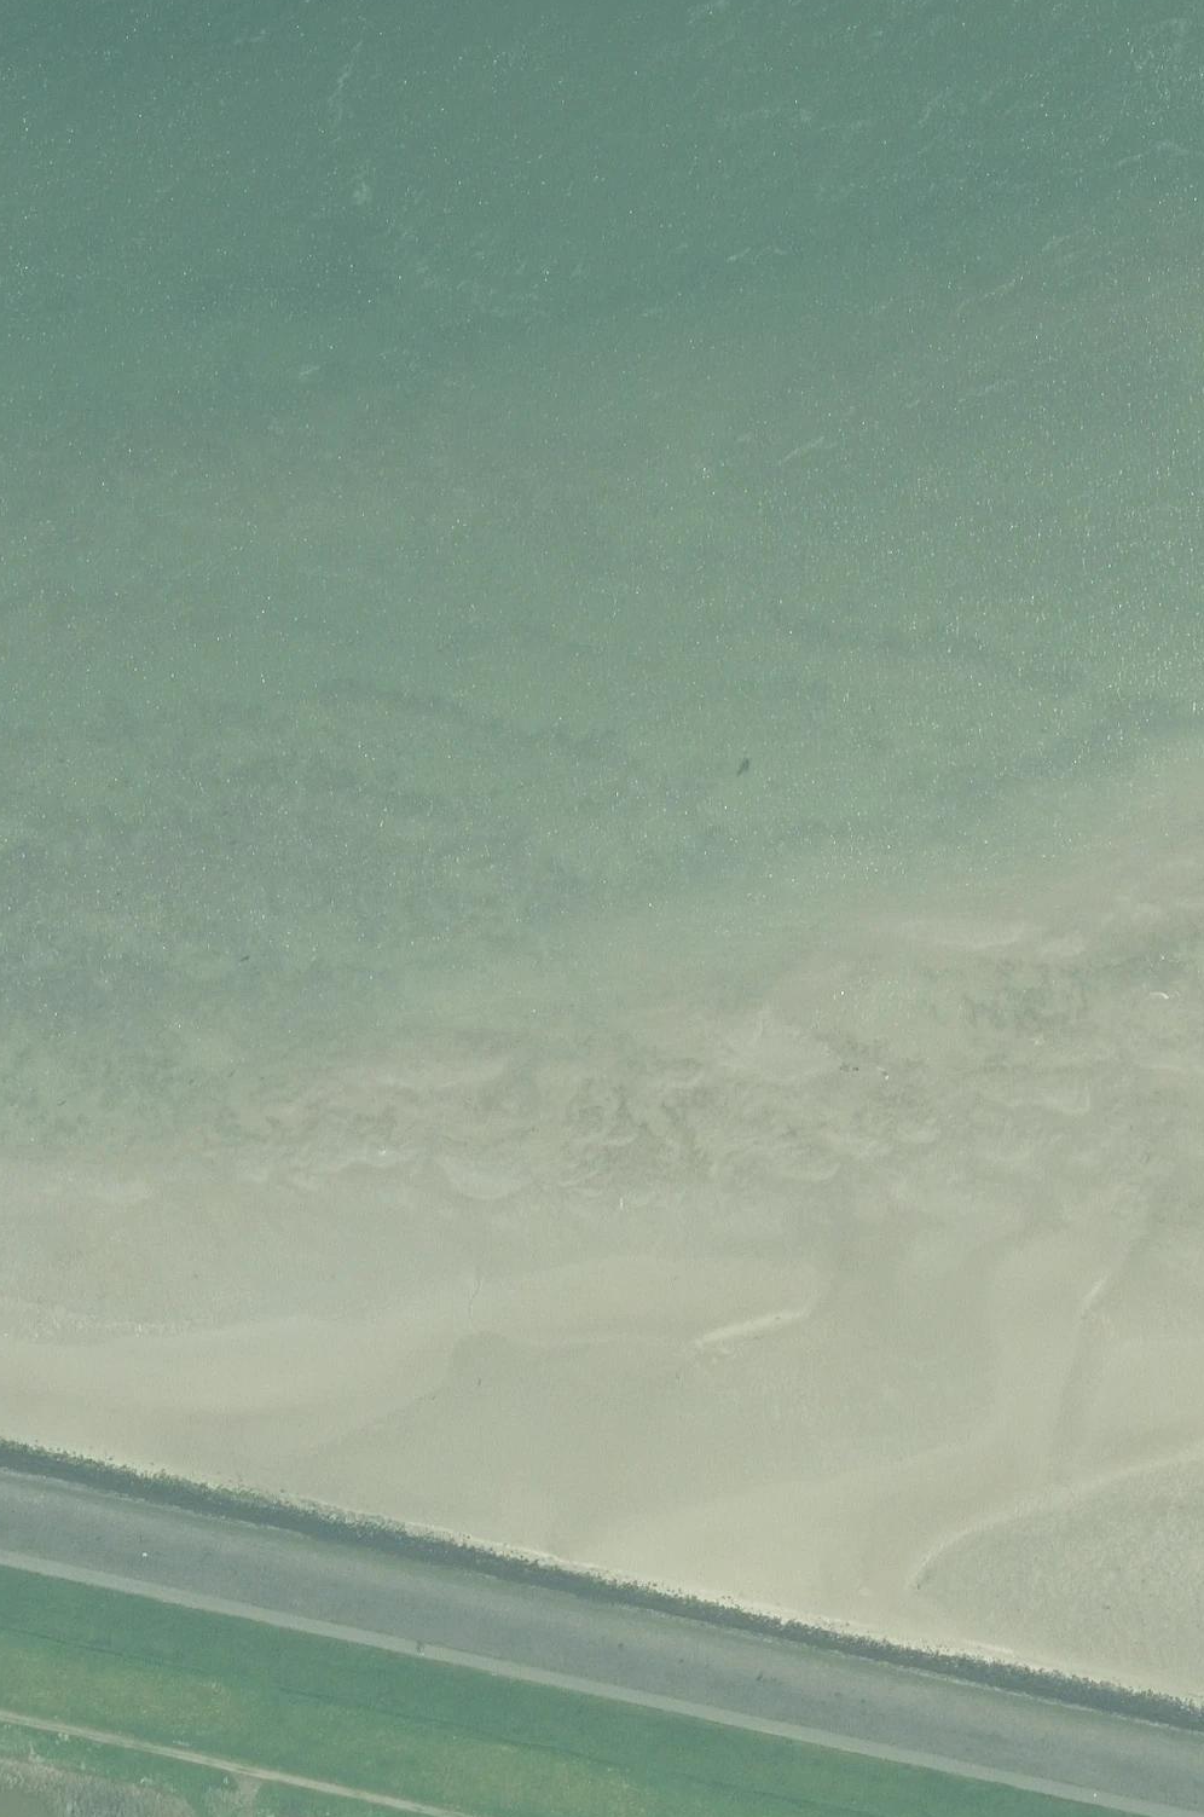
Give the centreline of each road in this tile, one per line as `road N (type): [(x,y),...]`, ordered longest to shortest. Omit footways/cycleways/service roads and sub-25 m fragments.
road 1 (track): [(439,1816),(0,1720)]

